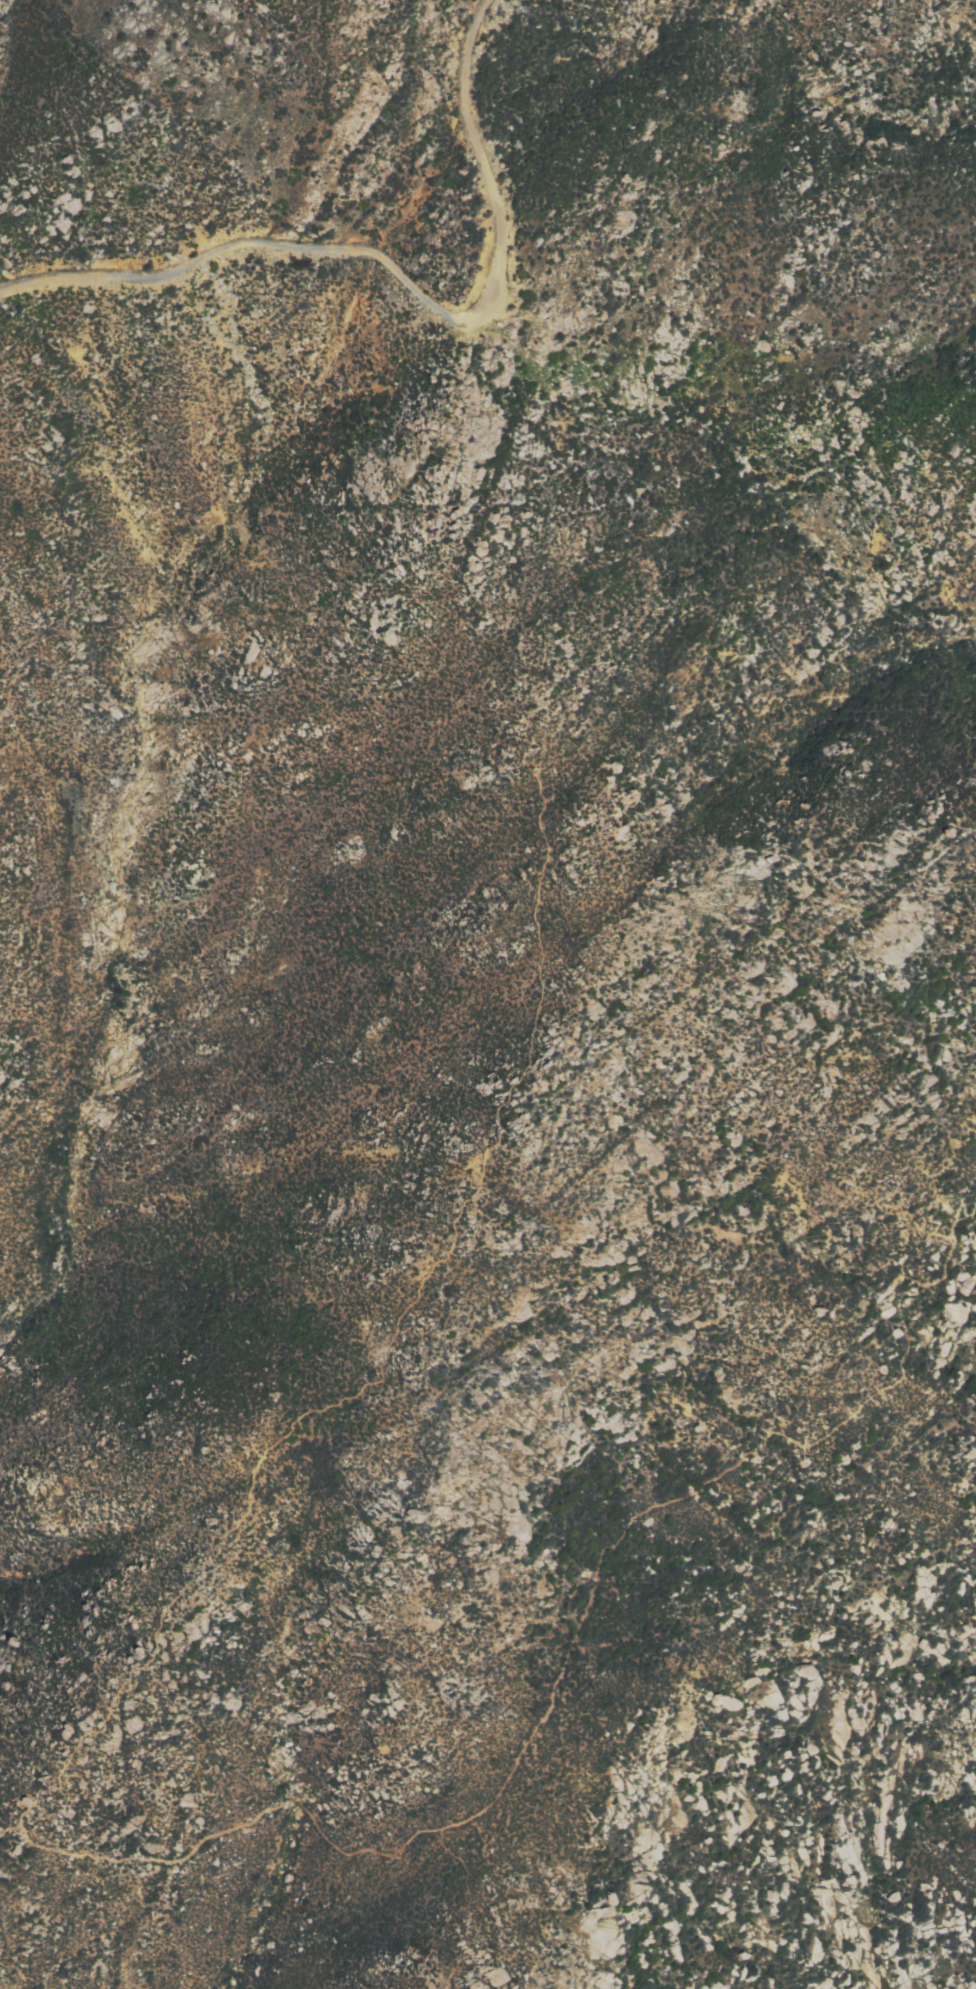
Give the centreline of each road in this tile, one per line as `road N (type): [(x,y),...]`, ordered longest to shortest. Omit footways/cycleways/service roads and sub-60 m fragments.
road 1 (track): [(496,0),(478,26),(467,88),(515,203),(519,265),(506,304),(485,323),(463,323),(380,252),(234,242),(155,281),(26,279),(0,289)]

